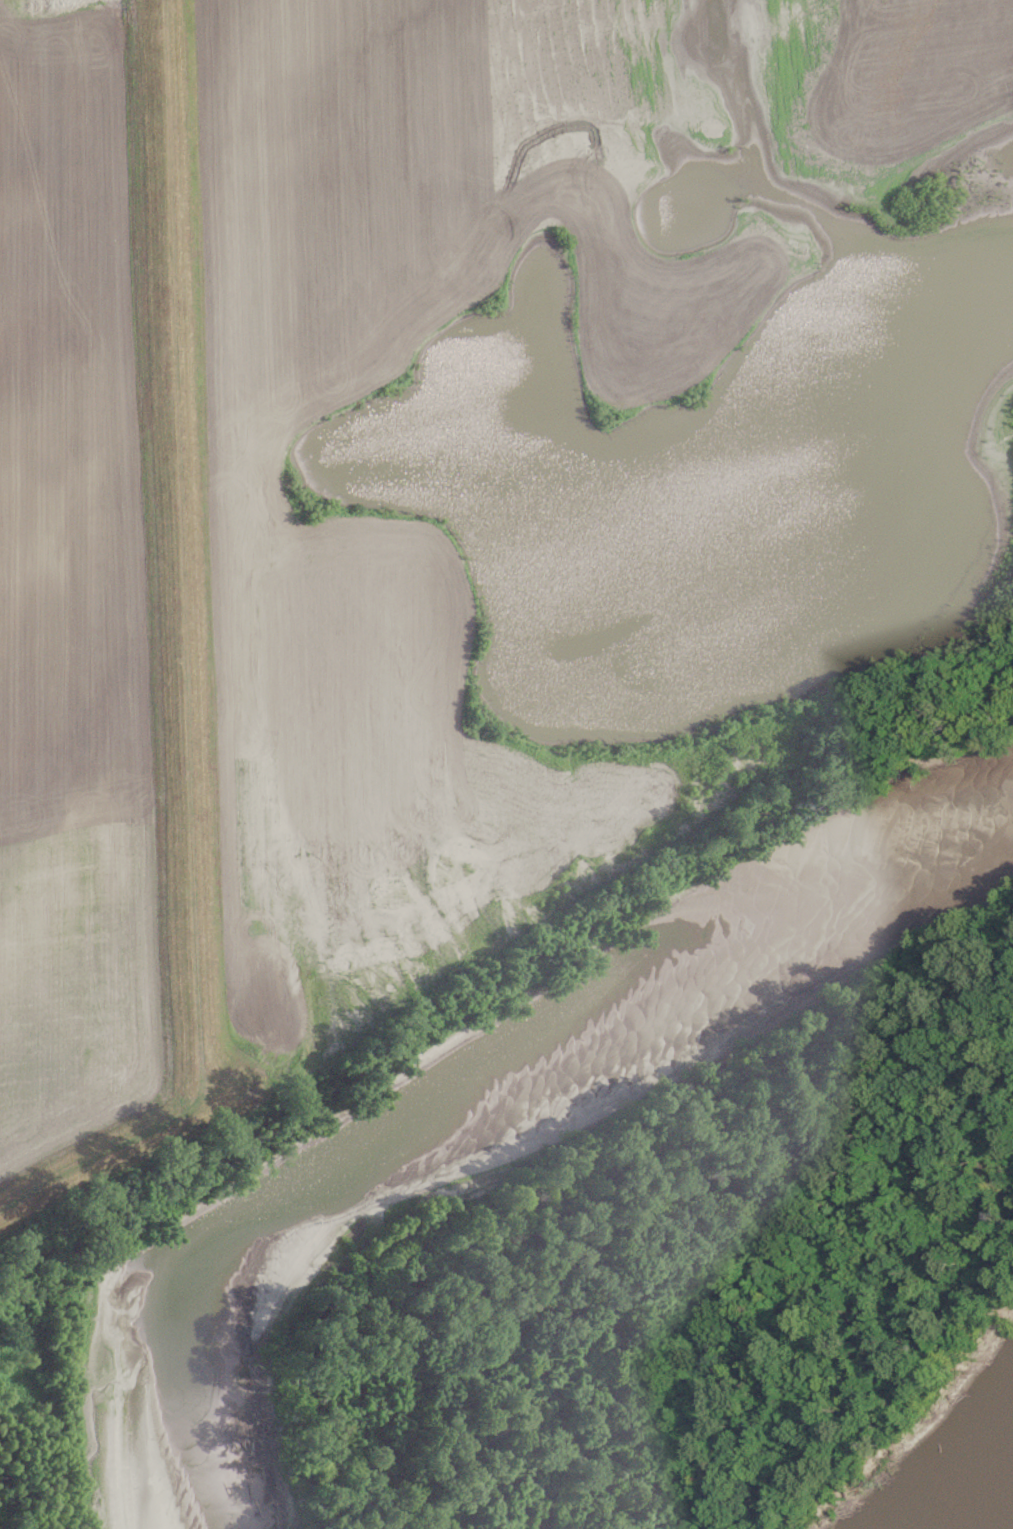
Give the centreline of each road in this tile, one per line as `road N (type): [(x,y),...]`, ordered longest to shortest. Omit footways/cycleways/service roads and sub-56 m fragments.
road 1 (track): [(0,1220),(210,1095),(168,0)]

